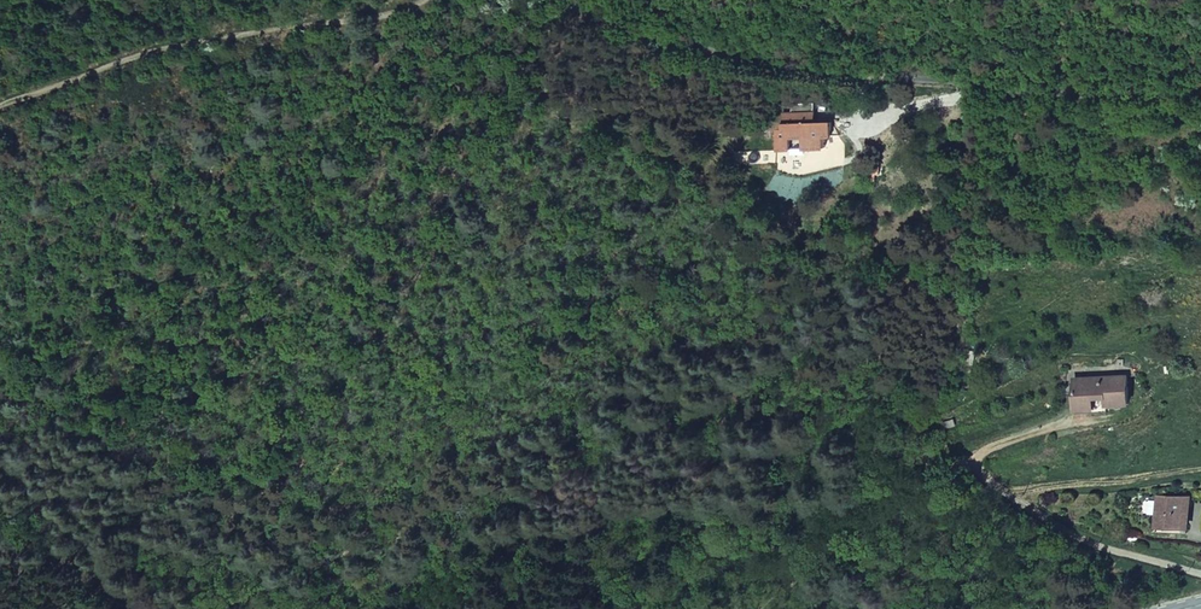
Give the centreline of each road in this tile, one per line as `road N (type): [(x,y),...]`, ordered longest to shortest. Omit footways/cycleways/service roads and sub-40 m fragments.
road 1 (track): [(423,0),(368,18),(149,52),(0,106)]
road 2 (track): [(577,2),(737,58),(1001,88)]

